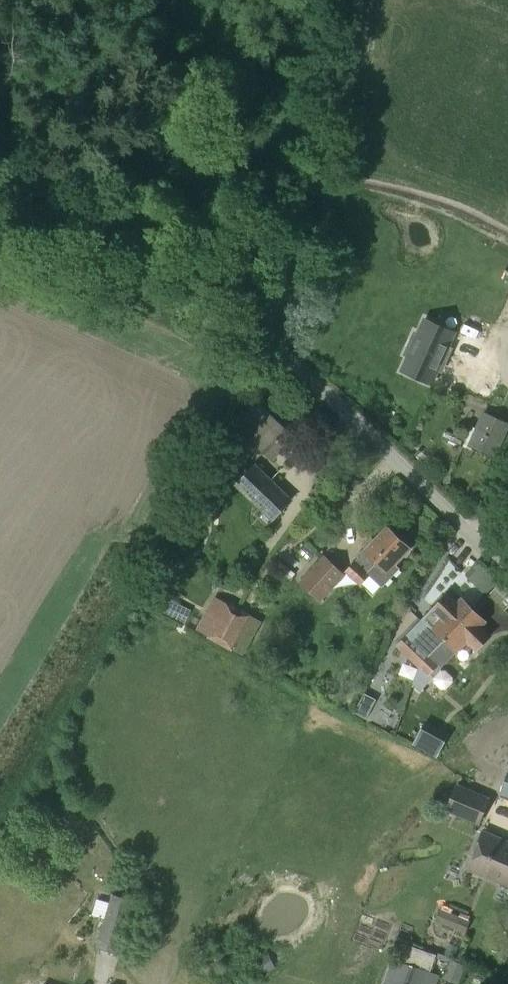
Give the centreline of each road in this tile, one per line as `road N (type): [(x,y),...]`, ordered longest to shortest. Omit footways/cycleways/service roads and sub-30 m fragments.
road 1 (unclassified): [(322,0),(285,279),(260,346)]
road 2 (unclassified): [(507,572),(324,391),(260,346)]
road 3 (unclassified): [(260,346),(0,221)]

